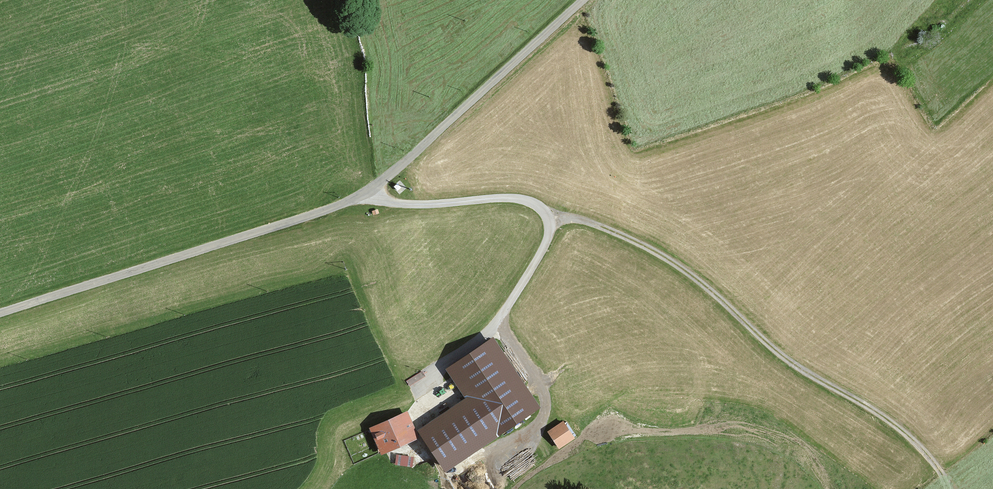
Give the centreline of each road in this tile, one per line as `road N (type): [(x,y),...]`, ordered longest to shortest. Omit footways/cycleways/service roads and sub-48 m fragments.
road 1 (track): [(548,216),(612,231),(678,265),(785,359),(908,437),(950,488)]
road 2 (unclassified): [(372,187),(0,311)]
road 3 (unclassified): [(372,187),(397,204),(515,197),(540,207),(547,231),(536,264),(494,319)]
road 4 (unclassified): [(582,0),(372,187)]

